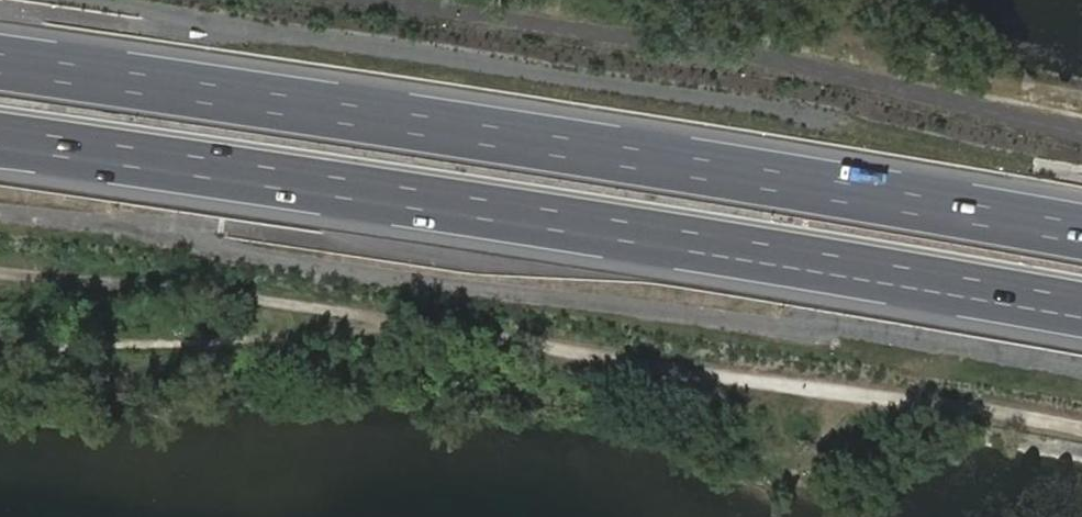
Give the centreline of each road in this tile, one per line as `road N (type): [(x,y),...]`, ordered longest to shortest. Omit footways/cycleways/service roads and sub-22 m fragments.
road 1 (motorway): [(1081,234),(0,61)]
road 2 (motorway): [(0,139),(1081,310)]

